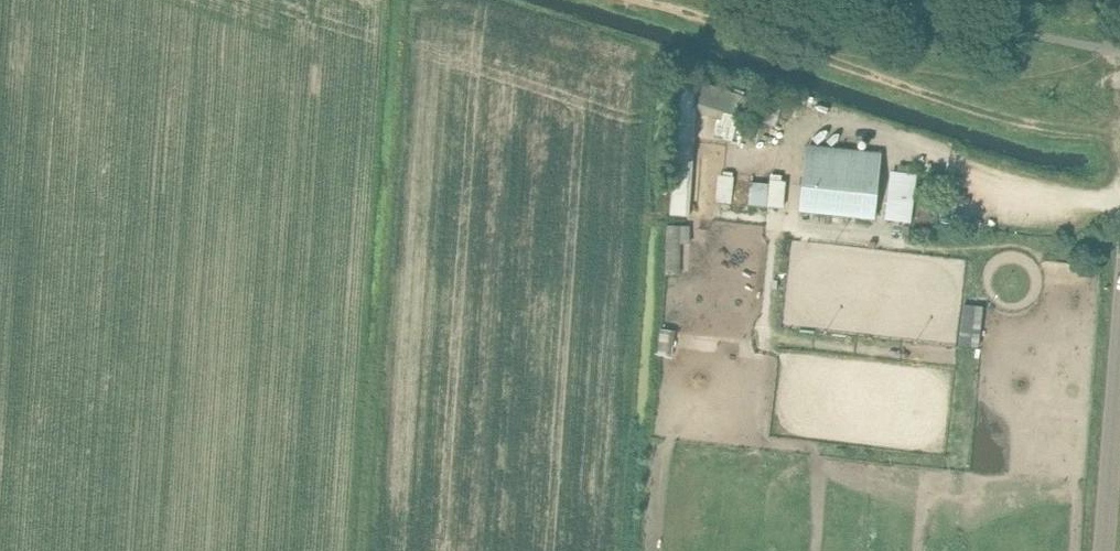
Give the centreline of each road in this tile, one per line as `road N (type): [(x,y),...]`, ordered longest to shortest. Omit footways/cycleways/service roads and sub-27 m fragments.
road 1 (track): [(633,0),(902,66),(1119,75)]
road 2 (unclassified): [(1105,550),(1119,362)]

